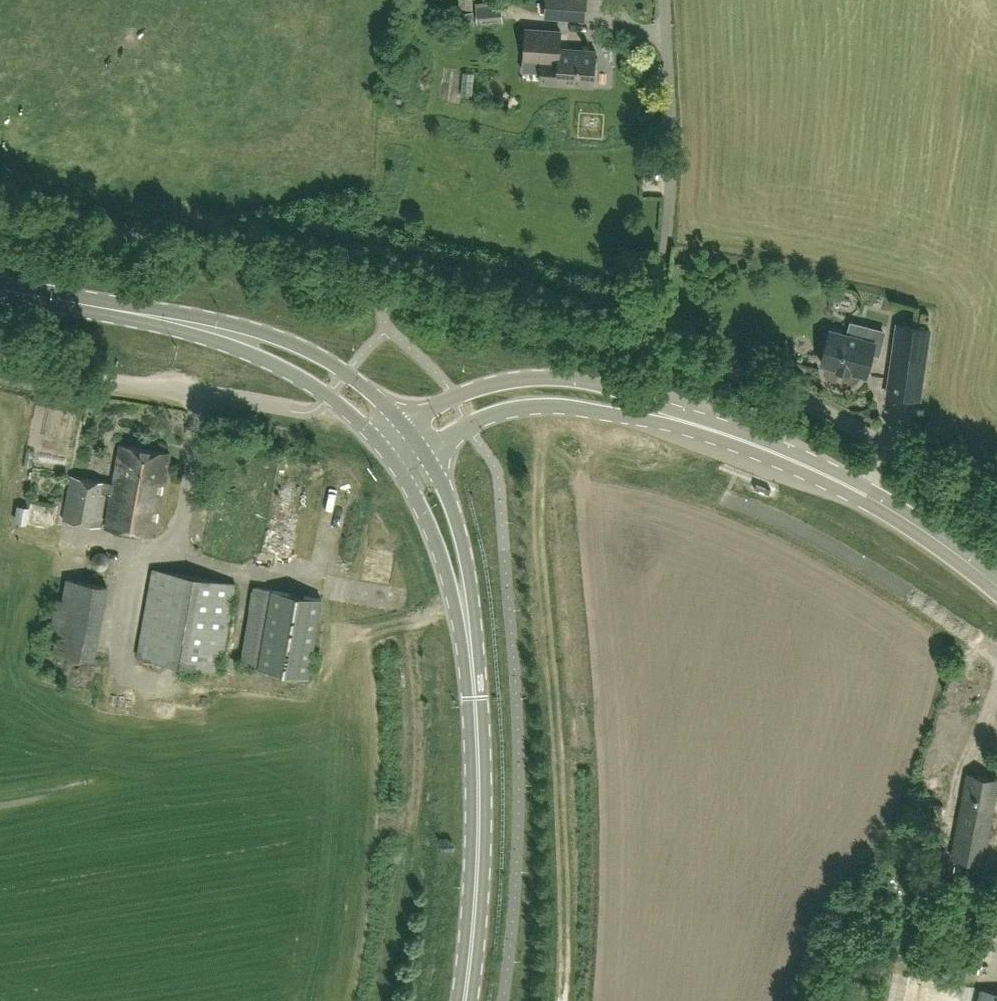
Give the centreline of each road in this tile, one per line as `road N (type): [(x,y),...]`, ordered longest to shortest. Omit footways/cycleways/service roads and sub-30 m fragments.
road 1 (unclassified): [(649,345),(0,212)]
road 2 (unclassified): [(996,512),(762,383),(649,345)]
road 3 (unclassified): [(649,345),(672,202),(668,0)]
road 4 (unclassified): [(996,587),(883,504),(701,425)]
road 5 (secondary): [(404,426),(348,373),(298,346),(244,328),(110,307)]
road 6 (secondary): [(110,307),(258,356),(331,395),(392,457)]
road 7 (unclassified): [(701,425),(606,385),(539,376),(453,398),(404,426)]
road 8 (secondary): [(392,457),(441,555),(479,739)]
road 9 (secondary): [(479,739),(466,551),(425,454)]
road 10 (unclassified): [(425,454),(468,426),(524,407),(701,425)]
road 11 (secondary): [(464,1000),(477,883),(479,739)]
road 12 (unclassified): [(224,396),(0,363)]

